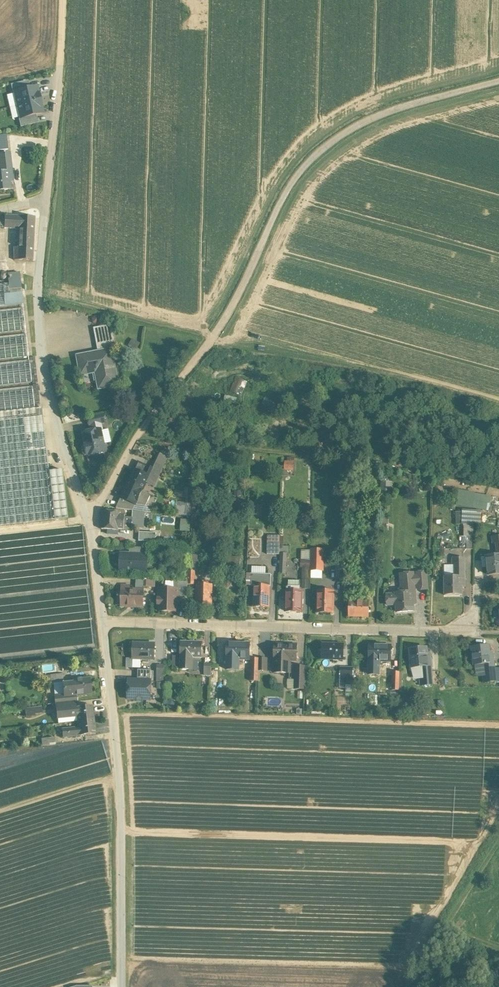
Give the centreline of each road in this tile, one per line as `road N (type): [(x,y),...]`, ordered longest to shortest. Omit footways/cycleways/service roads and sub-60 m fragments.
road 1 (track): [(147,428),(229,320),(291,190),(321,154),(378,116),(498,81)]
road 2 (residential): [(123,986),(124,795),(107,622)]
road 3 (residential): [(107,622),(469,632)]
road 4 (residential): [(93,526),(46,361),(49,198)]
road 5 (track): [(420,986),(436,946),(498,848)]

